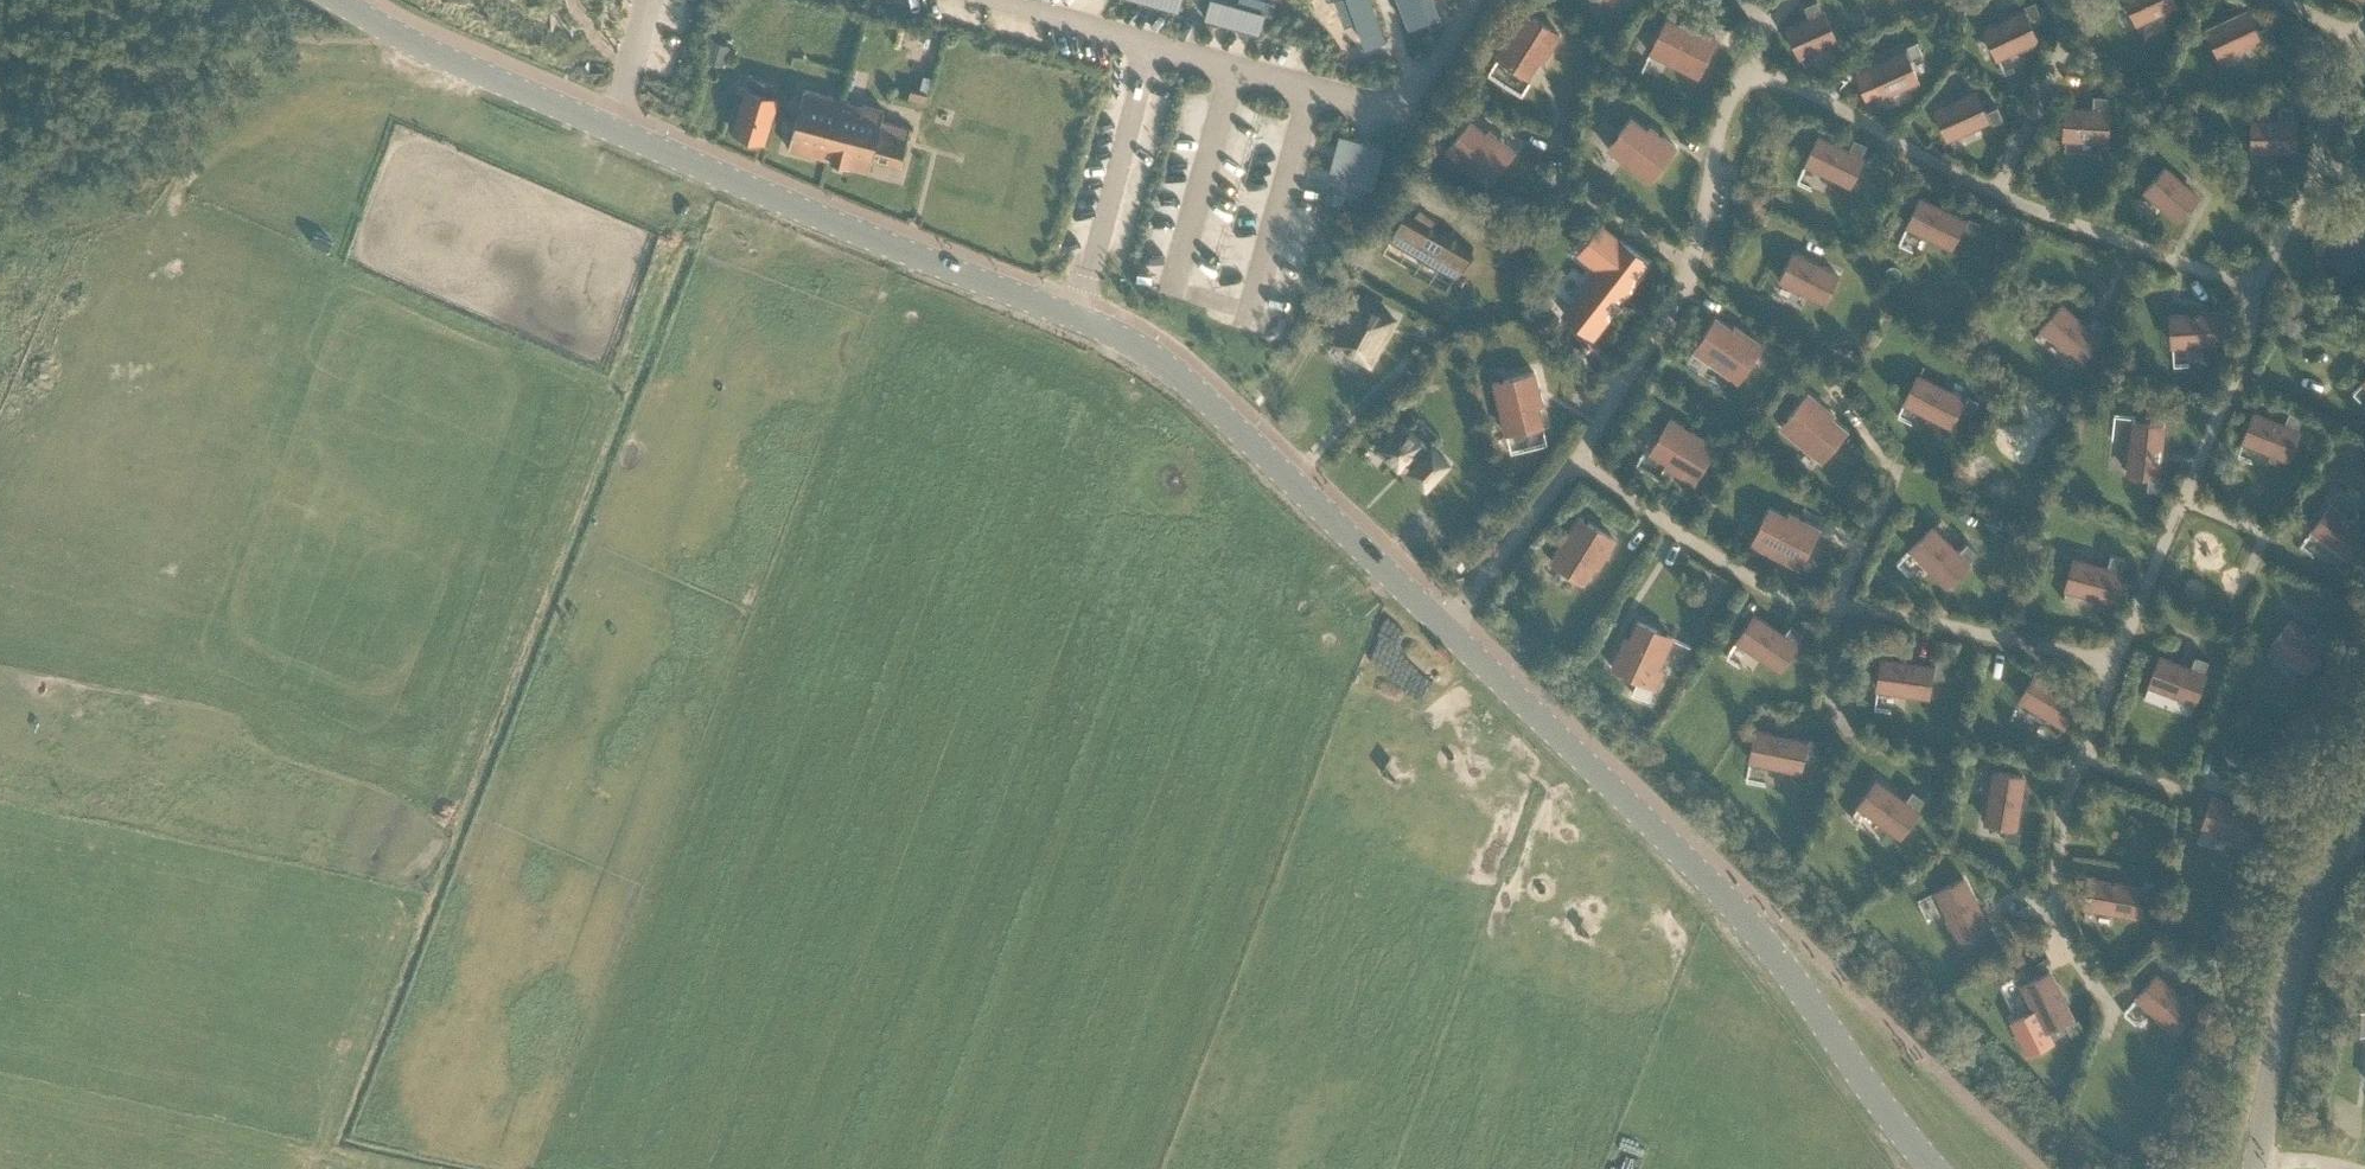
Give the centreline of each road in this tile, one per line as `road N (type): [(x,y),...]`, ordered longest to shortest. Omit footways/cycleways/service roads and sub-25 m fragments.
road 1 (tertiary): [(1933,1168),(1783,966),(1653,830),(1187,379),(1136,343),(412,43),(344,0)]
road 2 (unclassified): [(2364,787),(2294,983),(2256,1168)]

